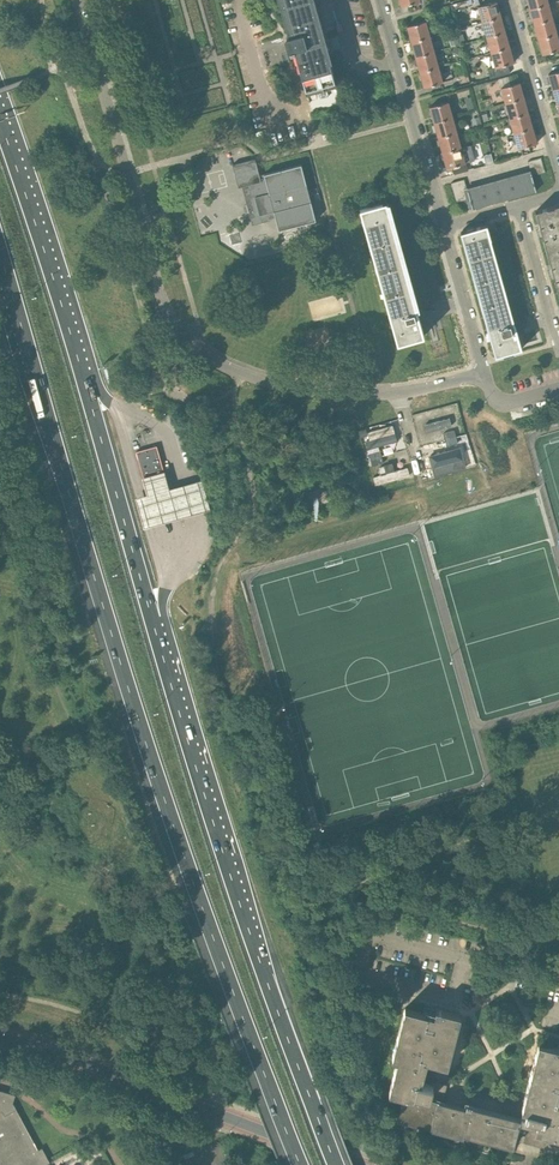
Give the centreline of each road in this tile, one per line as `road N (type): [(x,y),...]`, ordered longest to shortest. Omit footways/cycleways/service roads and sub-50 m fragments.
road 1 (trunk): [(0,252),(149,756),(298,1164)]
road 2 (residential): [(485,373),(396,393),(324,392),(241,374),(194,346),(163,303),(77,0)]
road 3 (trunk): [(338,1164),(245,921),(166,663)]
road 4 (trunk): [(166,663),(83,381)]
road 5 (unclassified): [(0,1039),(261,1130)]
road 6 (trunk): [(83,381),(0,125)]
road 7 (residential): [(558,169),(511,0)]
road 8 (residential): [(443,227),(397,64)]
road 9 (residential): [(443,227),(485,373)]
road 10 (residential): [(558,344),(519,205)]
road 11 (residential): [(291,122),(269,116),(241,0)]

